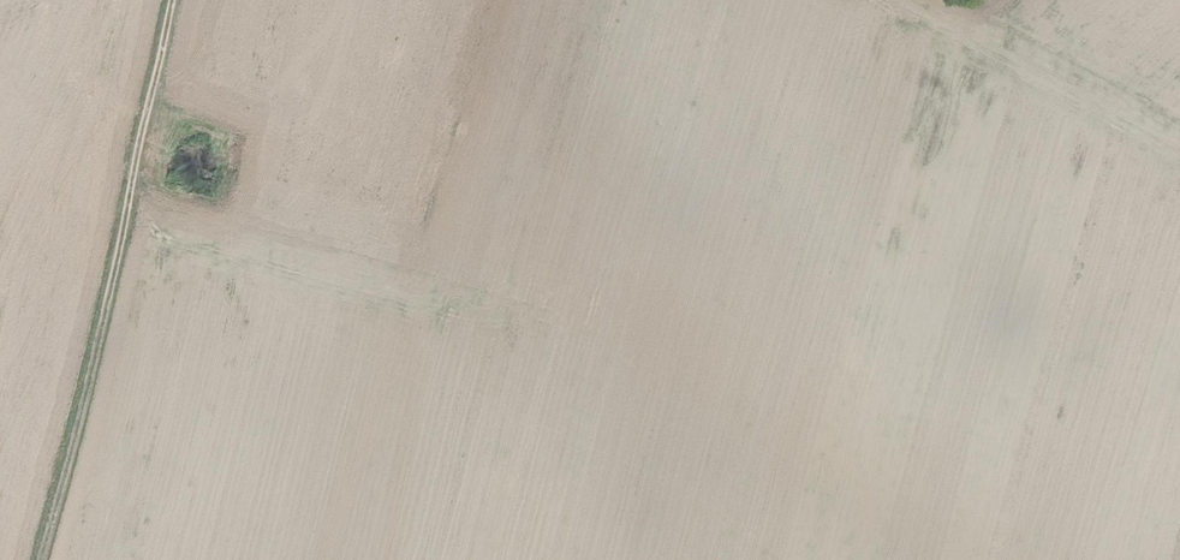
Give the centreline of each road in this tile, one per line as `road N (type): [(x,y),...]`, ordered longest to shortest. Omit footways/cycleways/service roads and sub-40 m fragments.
road 1 (track): [(173,0),(42,559)]

